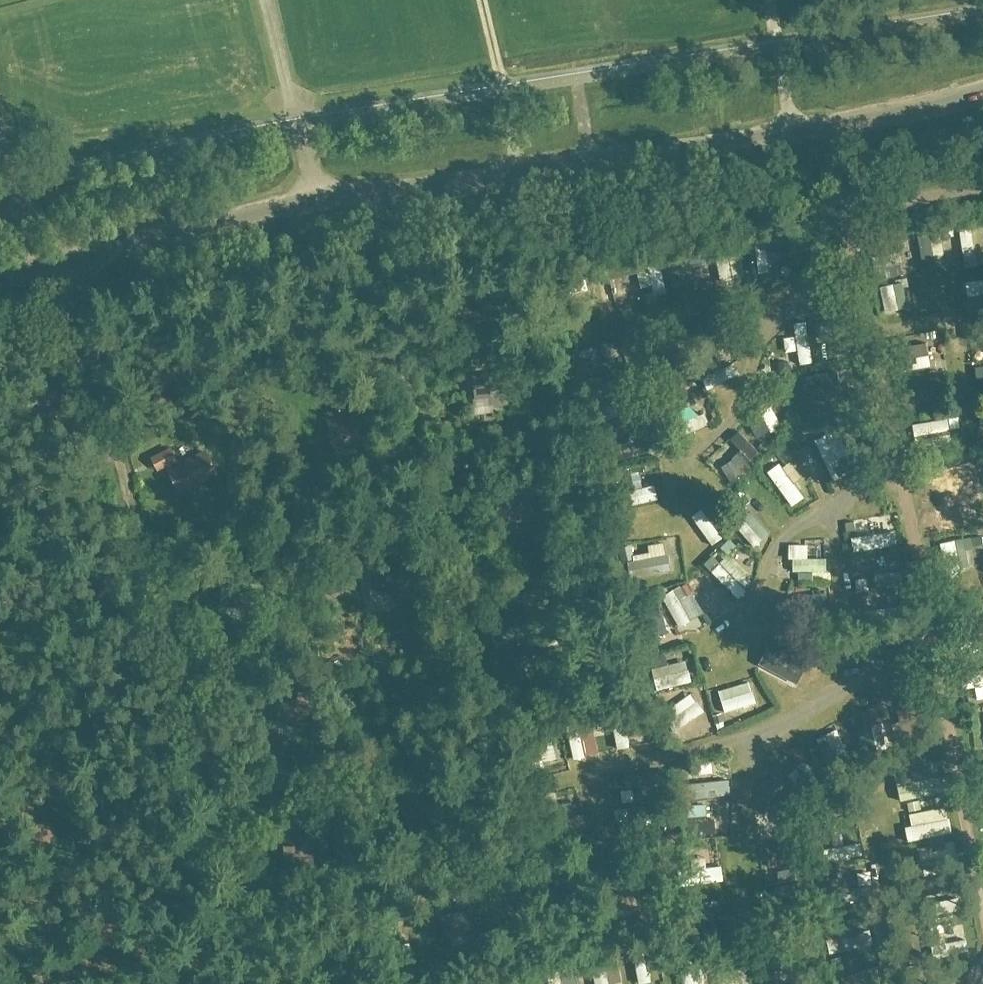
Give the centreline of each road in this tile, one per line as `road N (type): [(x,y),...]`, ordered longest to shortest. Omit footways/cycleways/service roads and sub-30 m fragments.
road 1 (track): [(251,927),(431,876),(490,868),(512,859),(527,839),(423,460),(369,194)]
road 2 (track): [(114,443),(266,983)]
road 3 (tertiary): [(519,175),(792,130)]
road 4 (tertiary): [(70,260),(317,200)]
road 5 (tertiary): [(317,200),(519,175)]
road 6 (tertiary): [(792,130),(921,111),(982,91)]
road 7 (unclassified): [(70,260),(114,443)]
road 8 (track): [(753,736),(746,889)]

